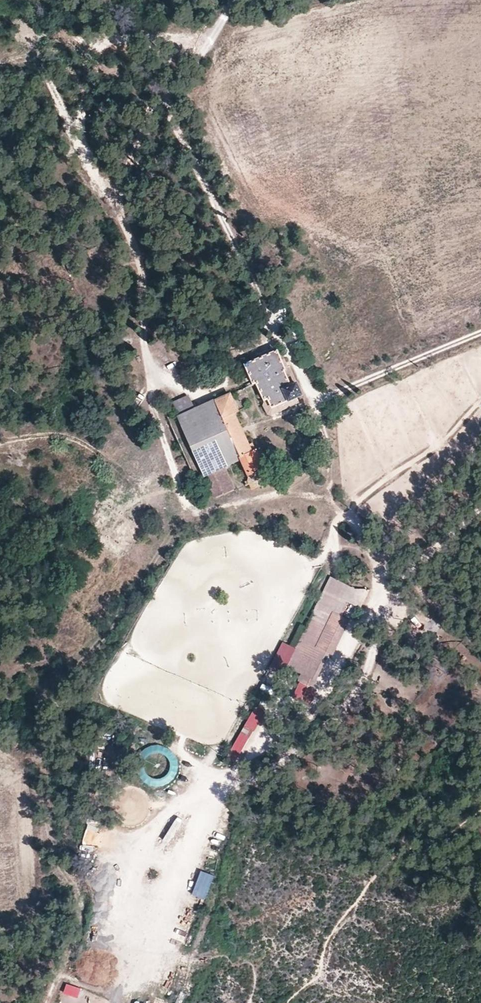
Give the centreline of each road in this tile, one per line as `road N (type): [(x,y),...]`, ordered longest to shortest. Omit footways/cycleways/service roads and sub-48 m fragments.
road 1 (track): [(480,332),(338,391),(273,317),(168,109),(158,104),(151,110),(115,186),(141,266),(143,342),(181,507),(205,513),(301,493),(345,509)]

